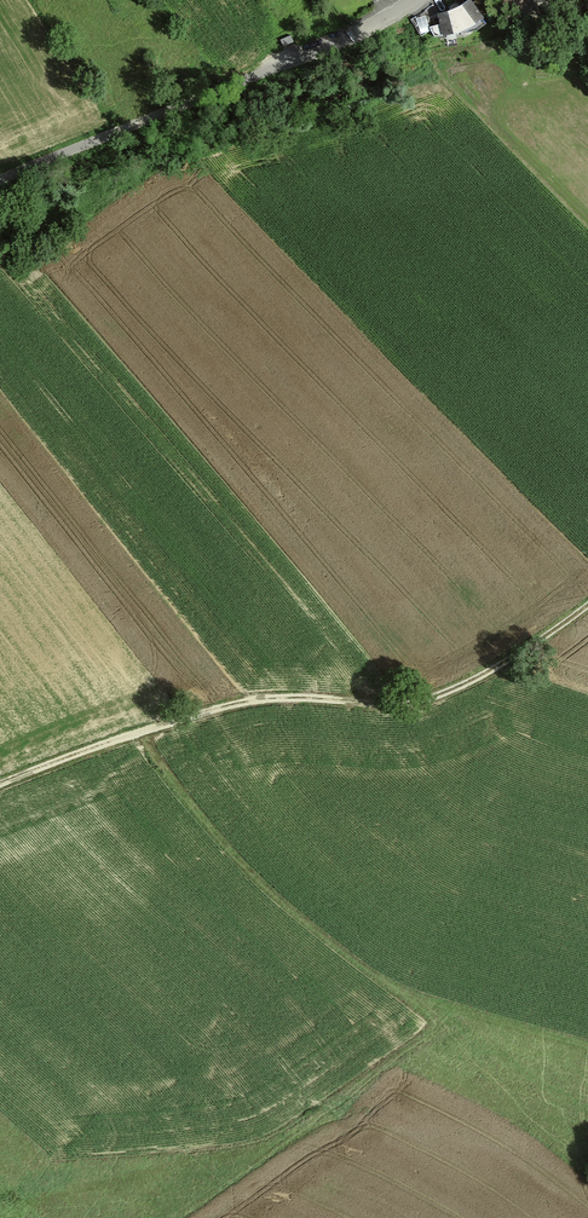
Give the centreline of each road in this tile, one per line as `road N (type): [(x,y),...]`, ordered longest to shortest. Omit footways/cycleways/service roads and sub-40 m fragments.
road 1 (track): [(139,733),(217,836),(434,1012),(426,1038),(177,1217)]
road 2 (track): [(0,787),(240,703),(299,695),(405,705),(484,676),(587,609)]
road 3 (unclassified): [(312,54),(0,179)]

